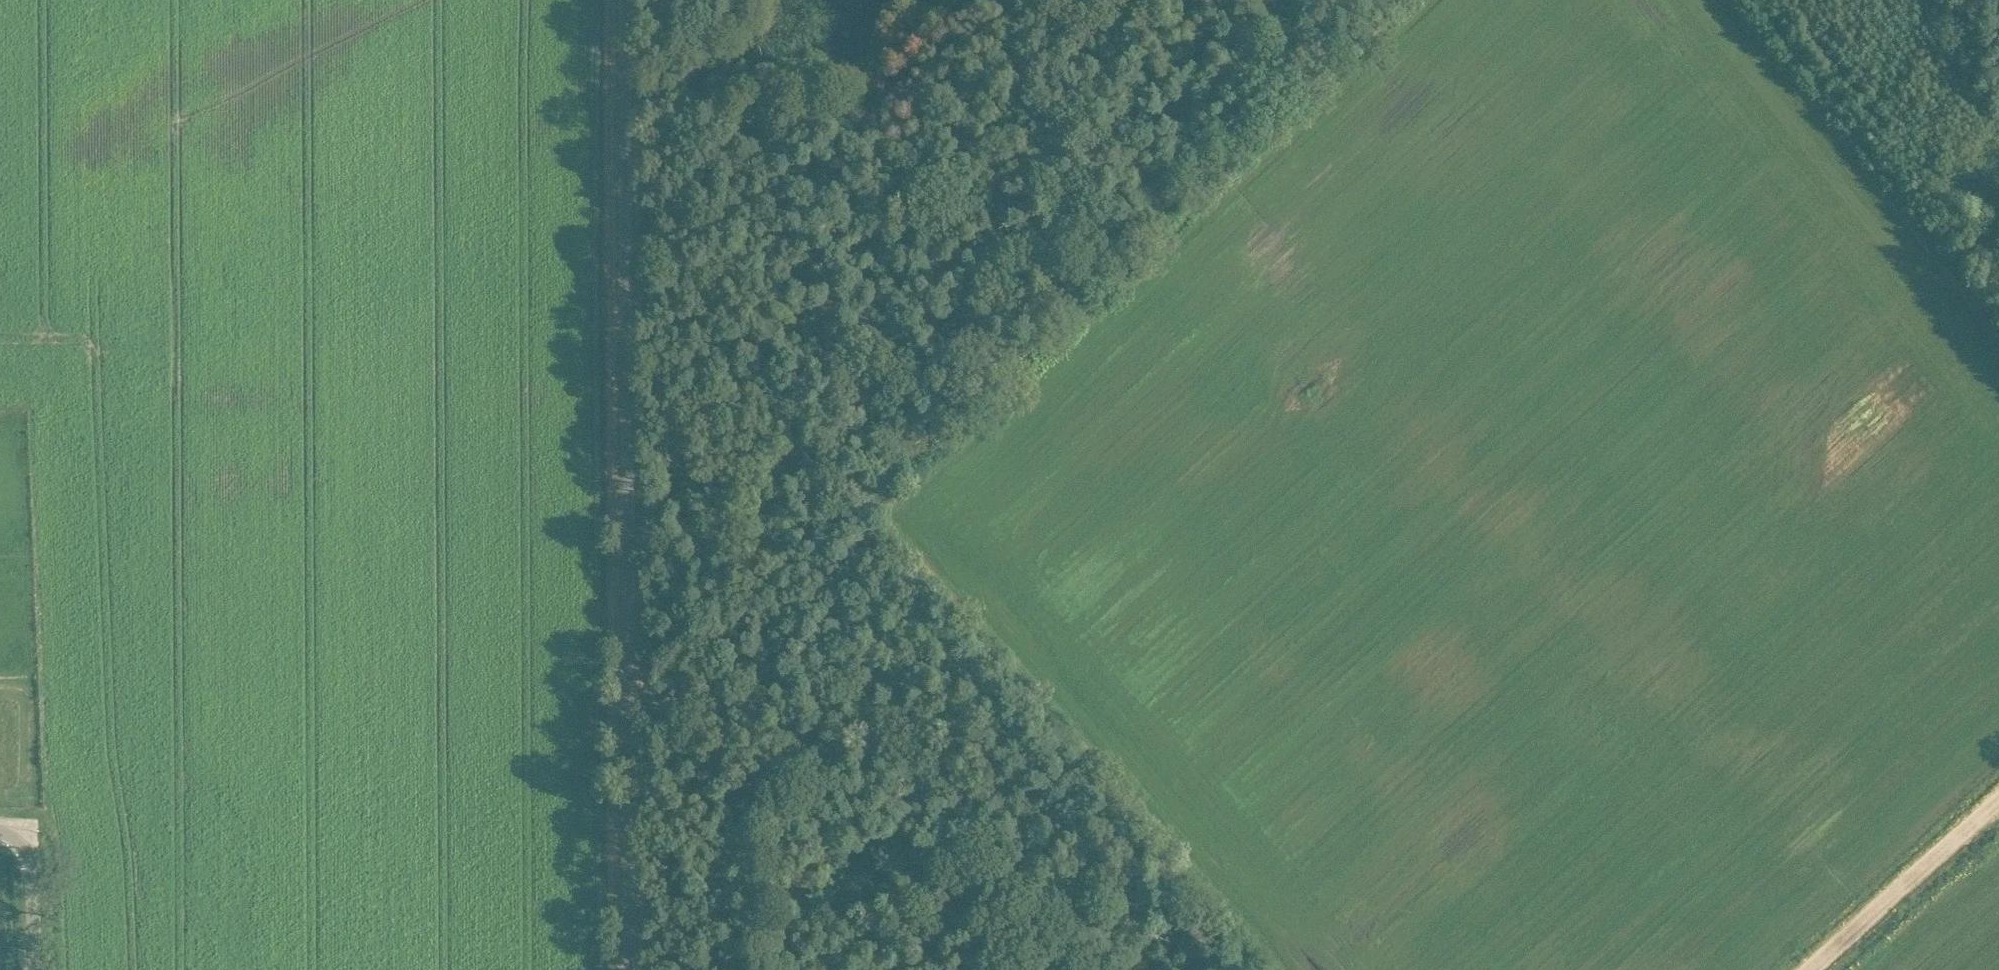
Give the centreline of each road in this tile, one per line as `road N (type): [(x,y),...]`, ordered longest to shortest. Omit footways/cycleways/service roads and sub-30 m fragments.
road 1 (unclassified): [(628,969),(631,0)]
road 2 (track): [(1814,969),(1998,805)]
road 3 (unclassified): [(35,969),(32,866),(24,847),(0,832)]

